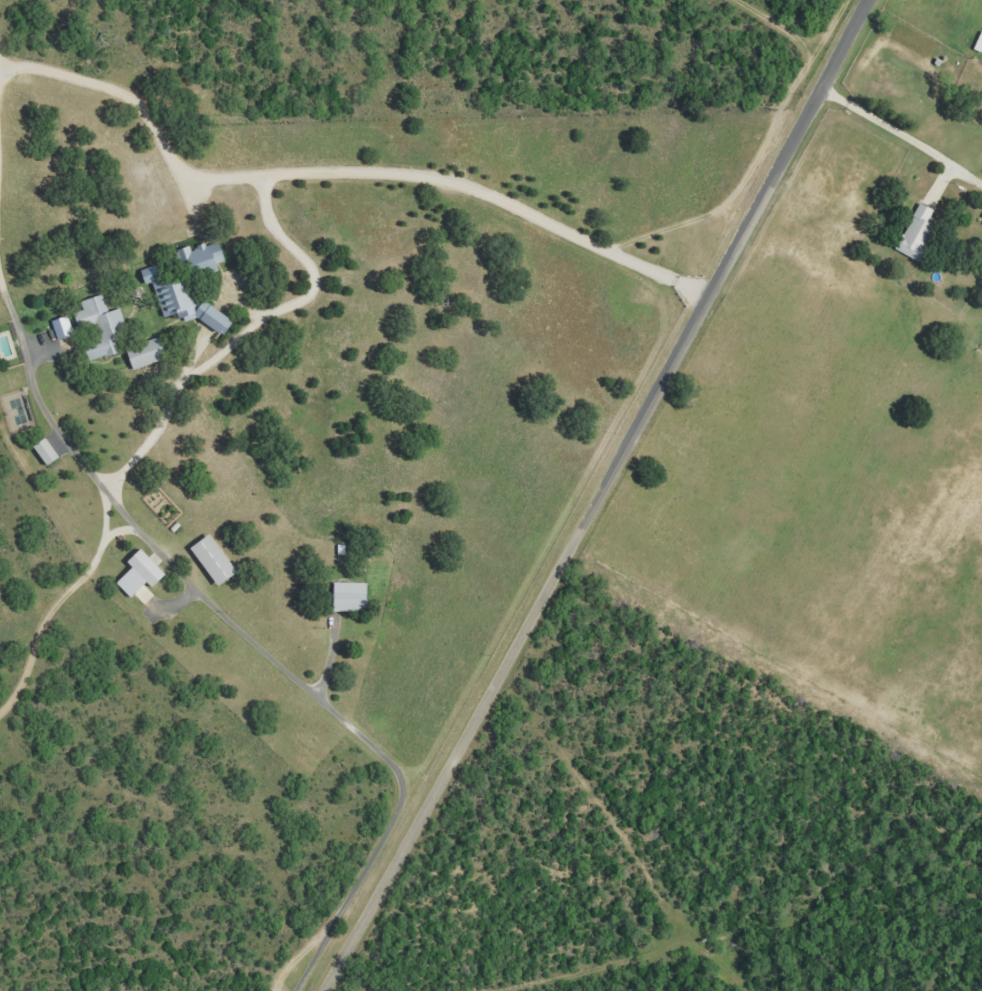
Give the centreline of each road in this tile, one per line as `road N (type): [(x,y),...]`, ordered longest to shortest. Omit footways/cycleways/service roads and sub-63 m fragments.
road 1 (residential): [(322,990),(870,0)]
road 2 (track): [(726,0),(833,67)]

